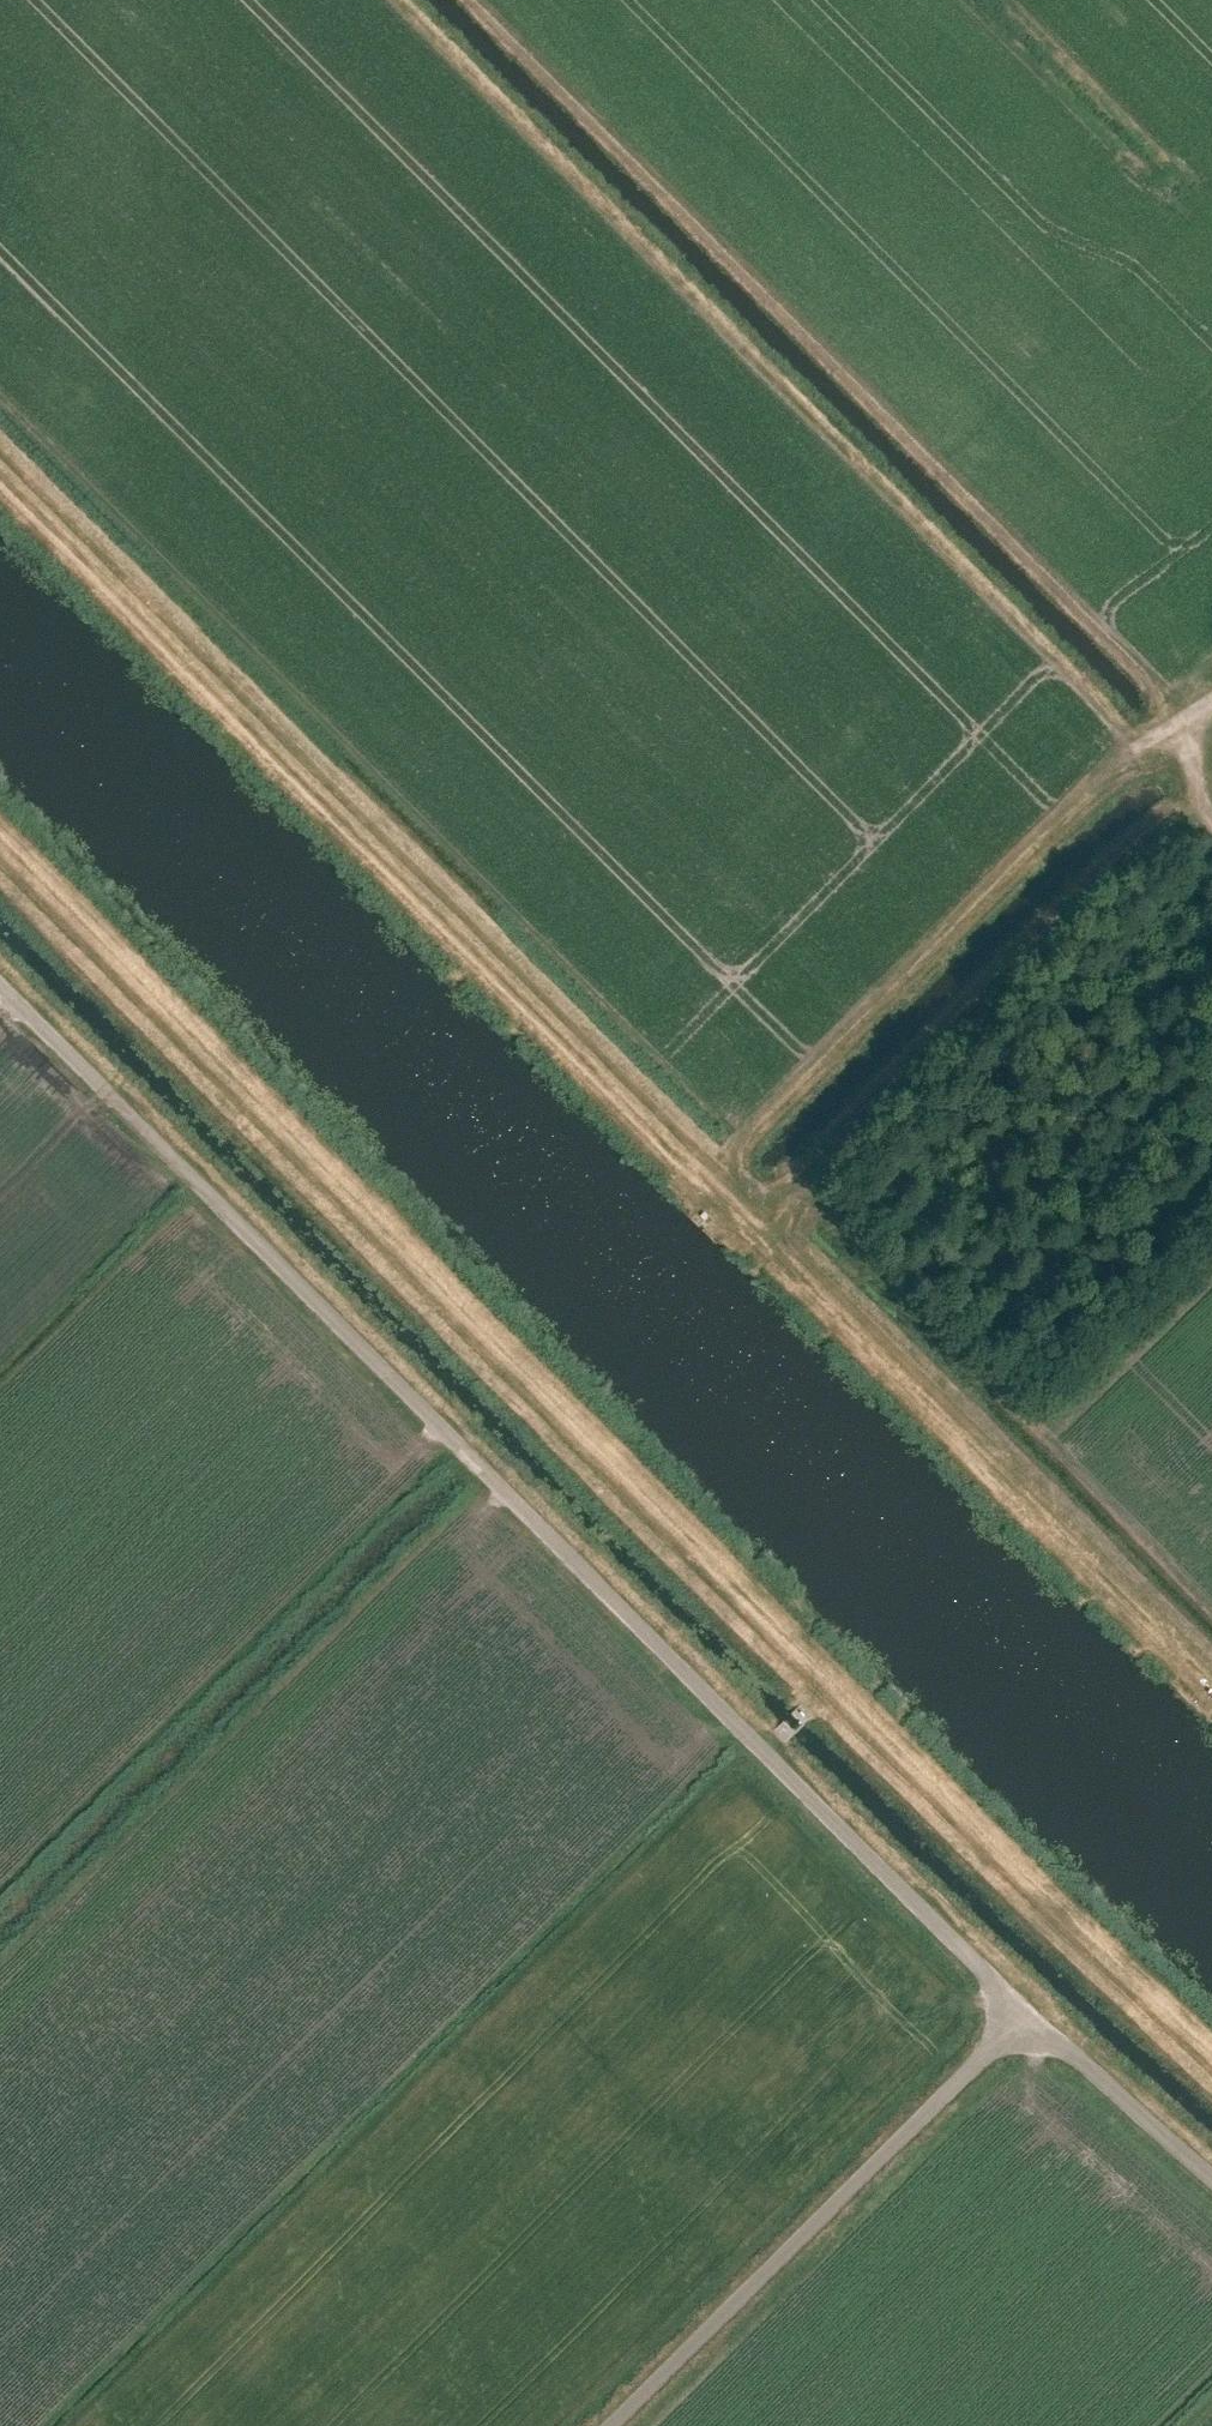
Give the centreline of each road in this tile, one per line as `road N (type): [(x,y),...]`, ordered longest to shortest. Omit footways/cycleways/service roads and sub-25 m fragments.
road 1 (unclassified): [(1038,2007),(0,977)]
road 2 (unclassified): [(616,2425),(1038,2007)]
road 3 (unclassified): [(1211,2174),(1038,2007)]

